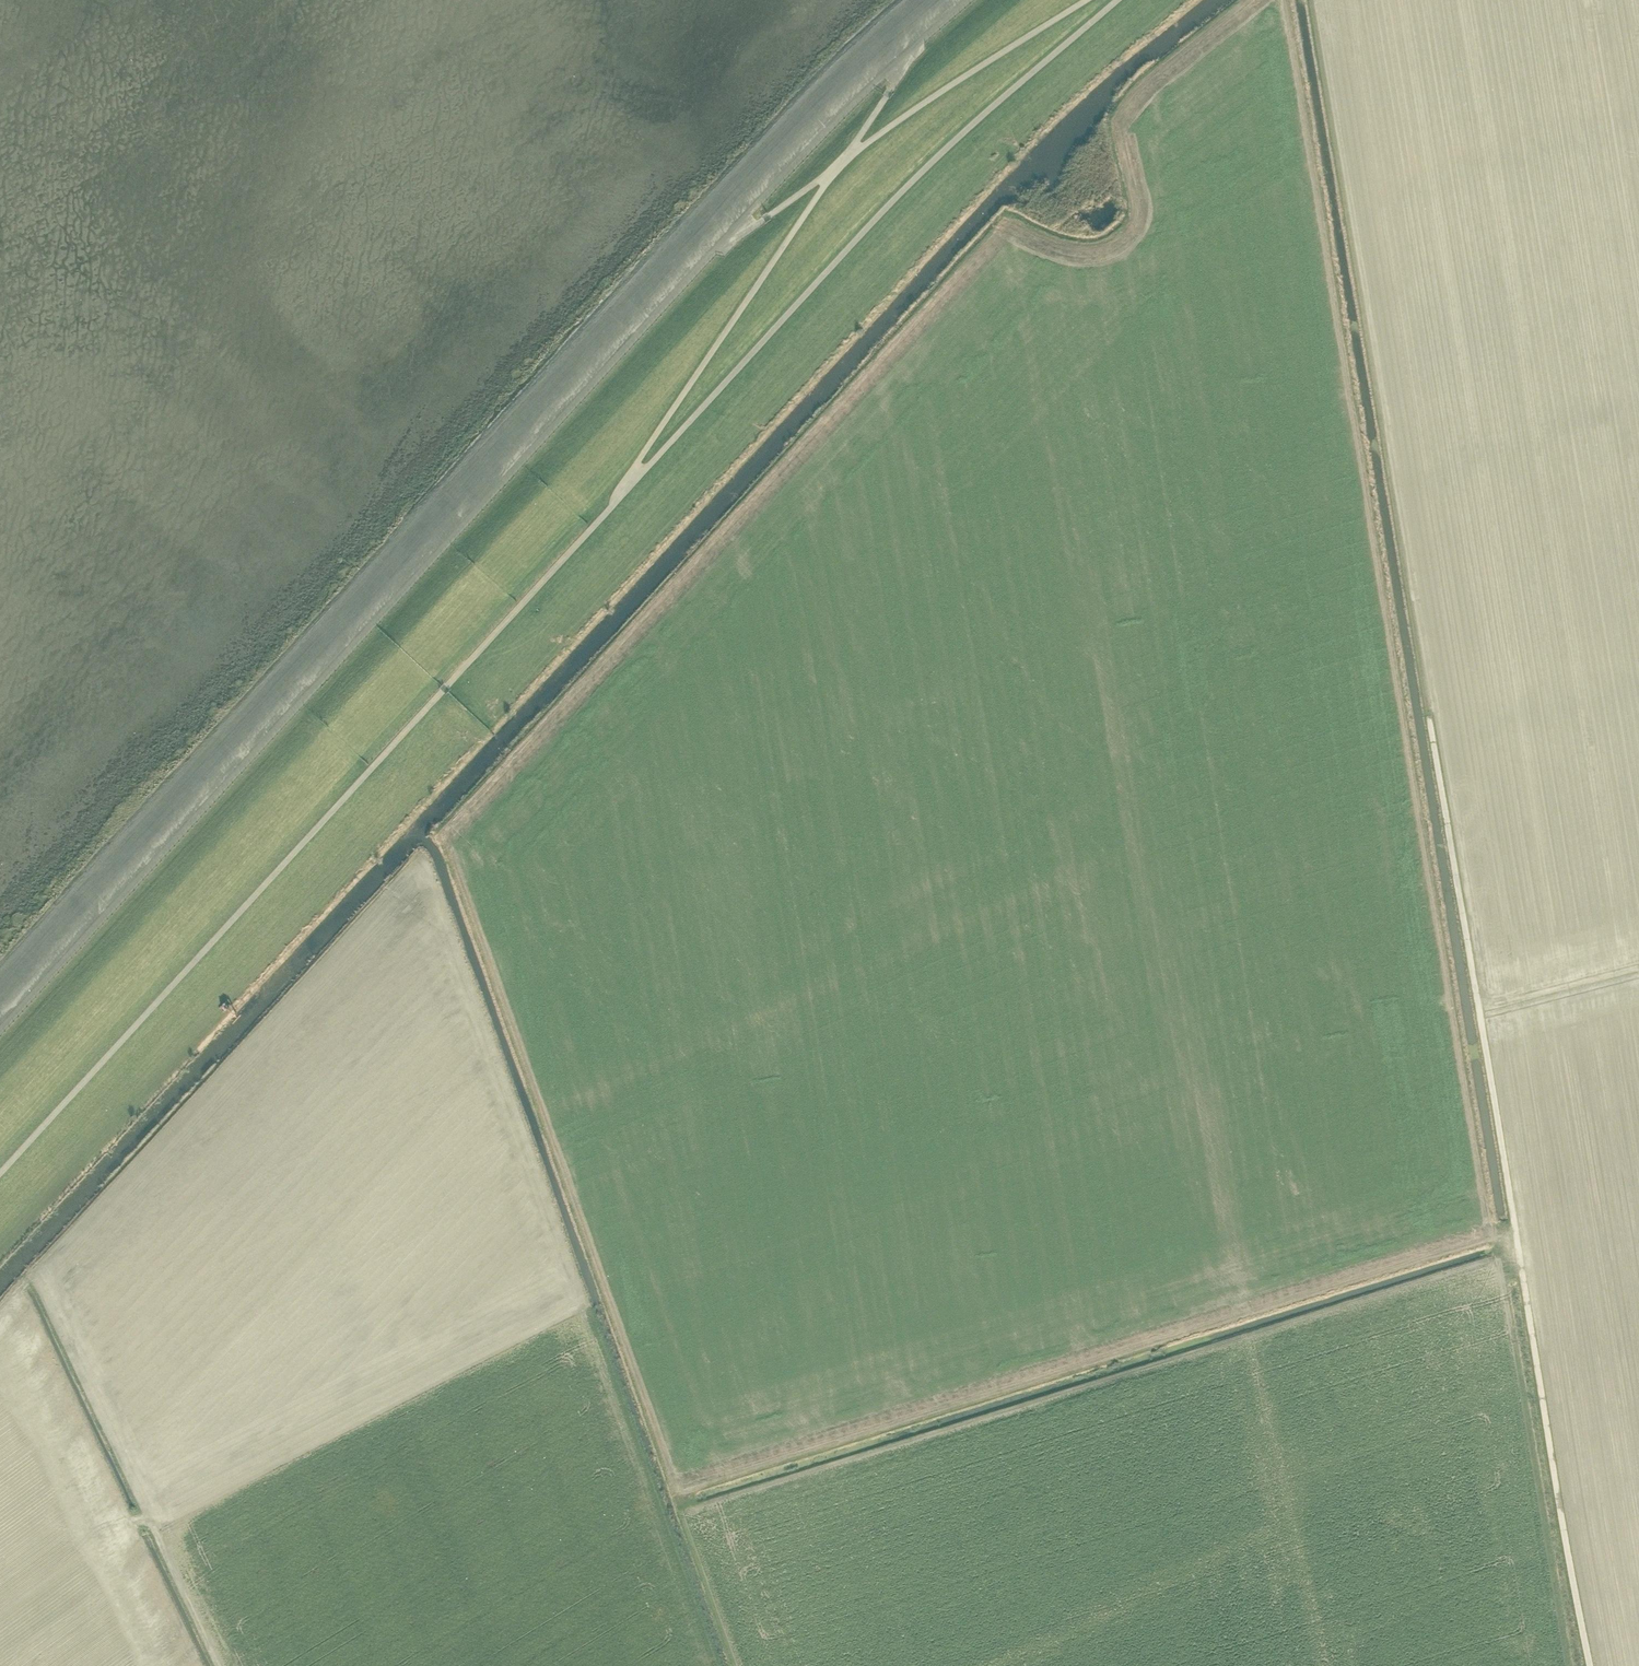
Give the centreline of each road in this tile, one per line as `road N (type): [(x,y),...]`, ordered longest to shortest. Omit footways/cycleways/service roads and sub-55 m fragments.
road 1 (unclassified): [(0,1172),(631,484)]
road 2 (unclassified): [(631,484),(894,200),(1118,0)]
road 3 (unclassified): [(1088,0),(834,168),(635,467),(631,484)]

